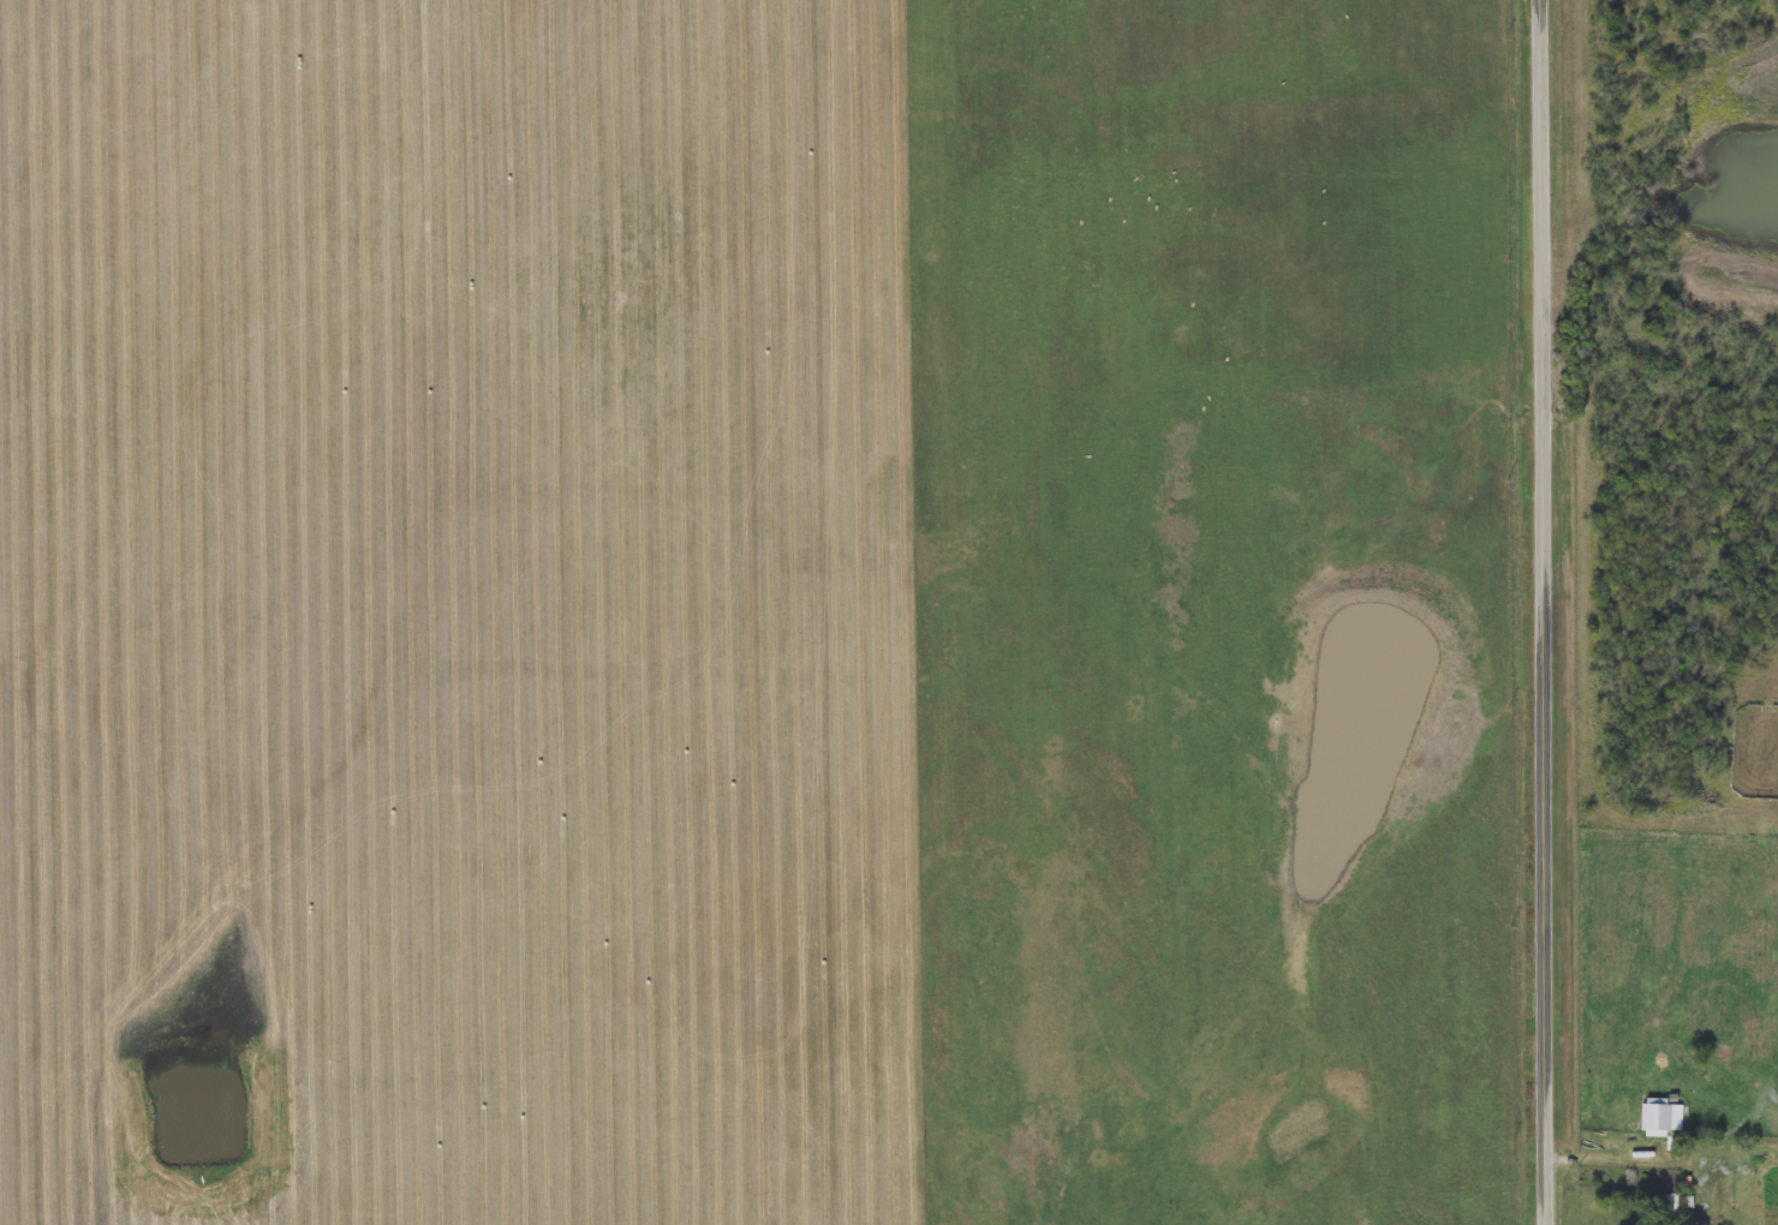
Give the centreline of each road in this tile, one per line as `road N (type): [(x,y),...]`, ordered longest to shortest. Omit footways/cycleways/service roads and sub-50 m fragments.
road 1 (secondary): [(1540,0),(1550,1224)]

